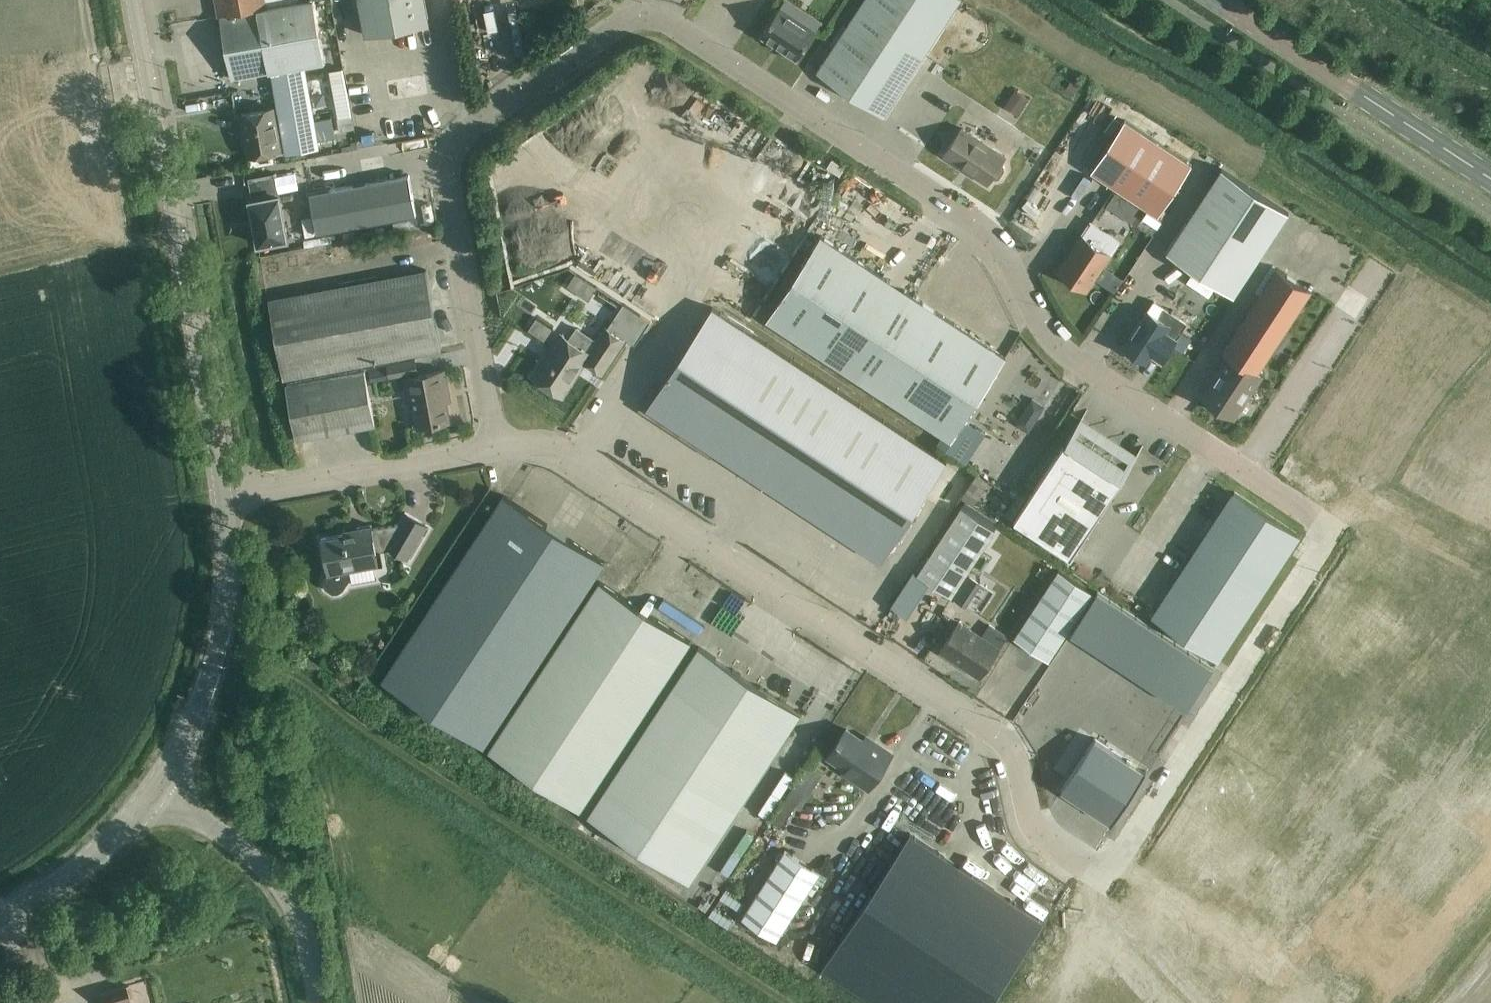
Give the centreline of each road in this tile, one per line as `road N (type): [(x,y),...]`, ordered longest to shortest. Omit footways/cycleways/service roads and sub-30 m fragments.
road 1 (residential): [(498,448),(446,184),(452,150),(611,28),(641,17),(673,25),(991,227),(1061,355),(1328,526),(1099,878),(1047,847),(1028,819),(1018,748),(538,440)]
road 2 (secondary): [(225,496),(134,0)]
road 3 (secondary): [(1490,179),(1216,0)]
road 4 (secondary): [(159,791),(215,658),(227,579),(225,496)]
road 5 (tertiary): [(320,1002),(298,907),(159,791)]
road 6 (residential): [(498,448),(225,496)]
road 7 (secondary): [(0,919),(84,867),(159,791)]

